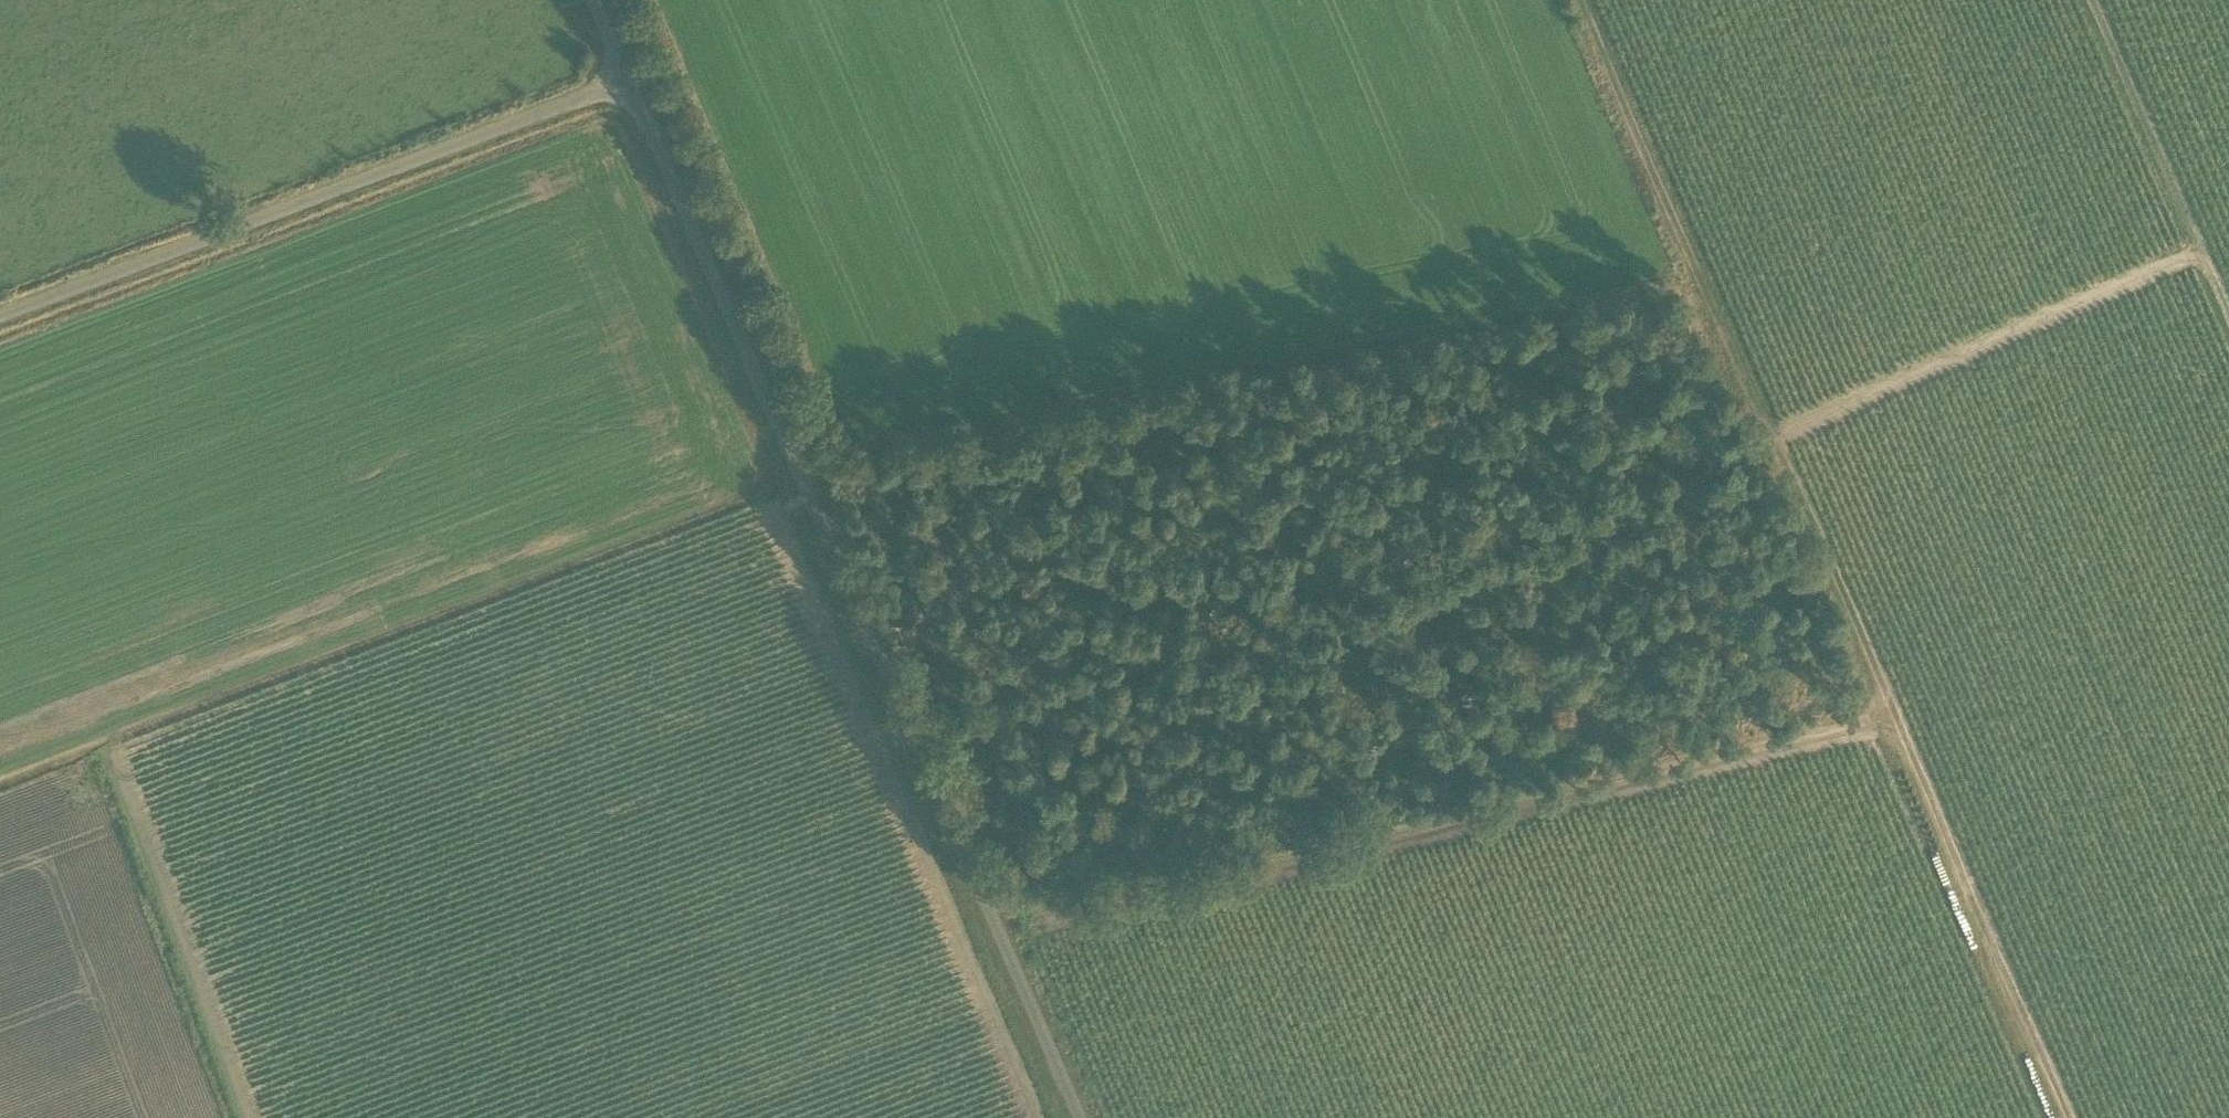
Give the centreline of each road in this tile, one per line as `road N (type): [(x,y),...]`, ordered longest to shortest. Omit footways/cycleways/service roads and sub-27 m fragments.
road 1 (track): [(2063,1117),(1582,0)]
road 2 (unclassified): [(1083,1117),(627,79)]
road 3 (unclassified): [(0,317),(627,79)]

